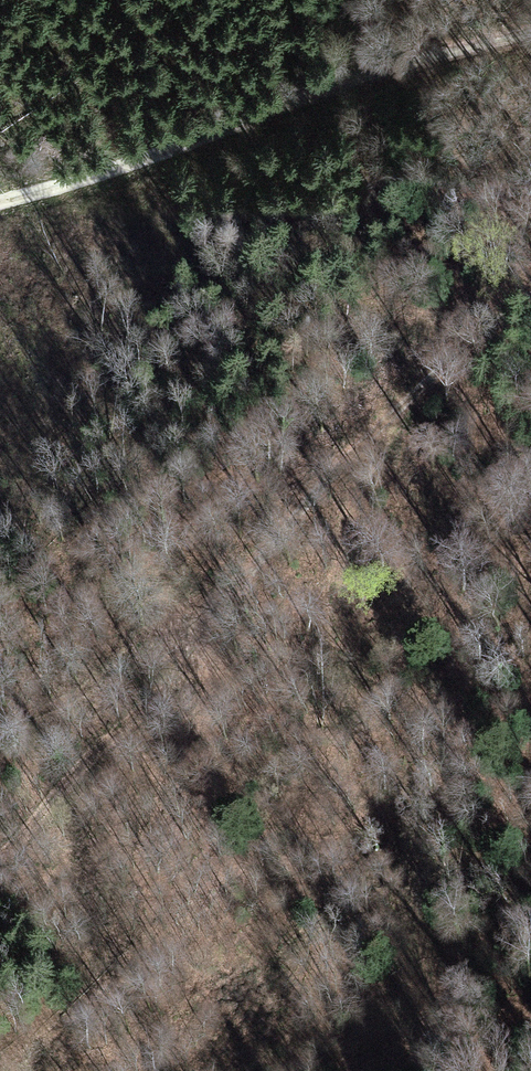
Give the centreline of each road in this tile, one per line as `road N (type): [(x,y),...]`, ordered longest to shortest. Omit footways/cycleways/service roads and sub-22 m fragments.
road 1 (track): [(530,303),(445,360),(362,450),(335,620),(410,830),(420,943),(443,1000),(471,1037),(530,1070)]
road 2 (track): [(0,203),(95,178),(310,94),(530,35)]
road 3 (track): [(0,856),(362,450)]

